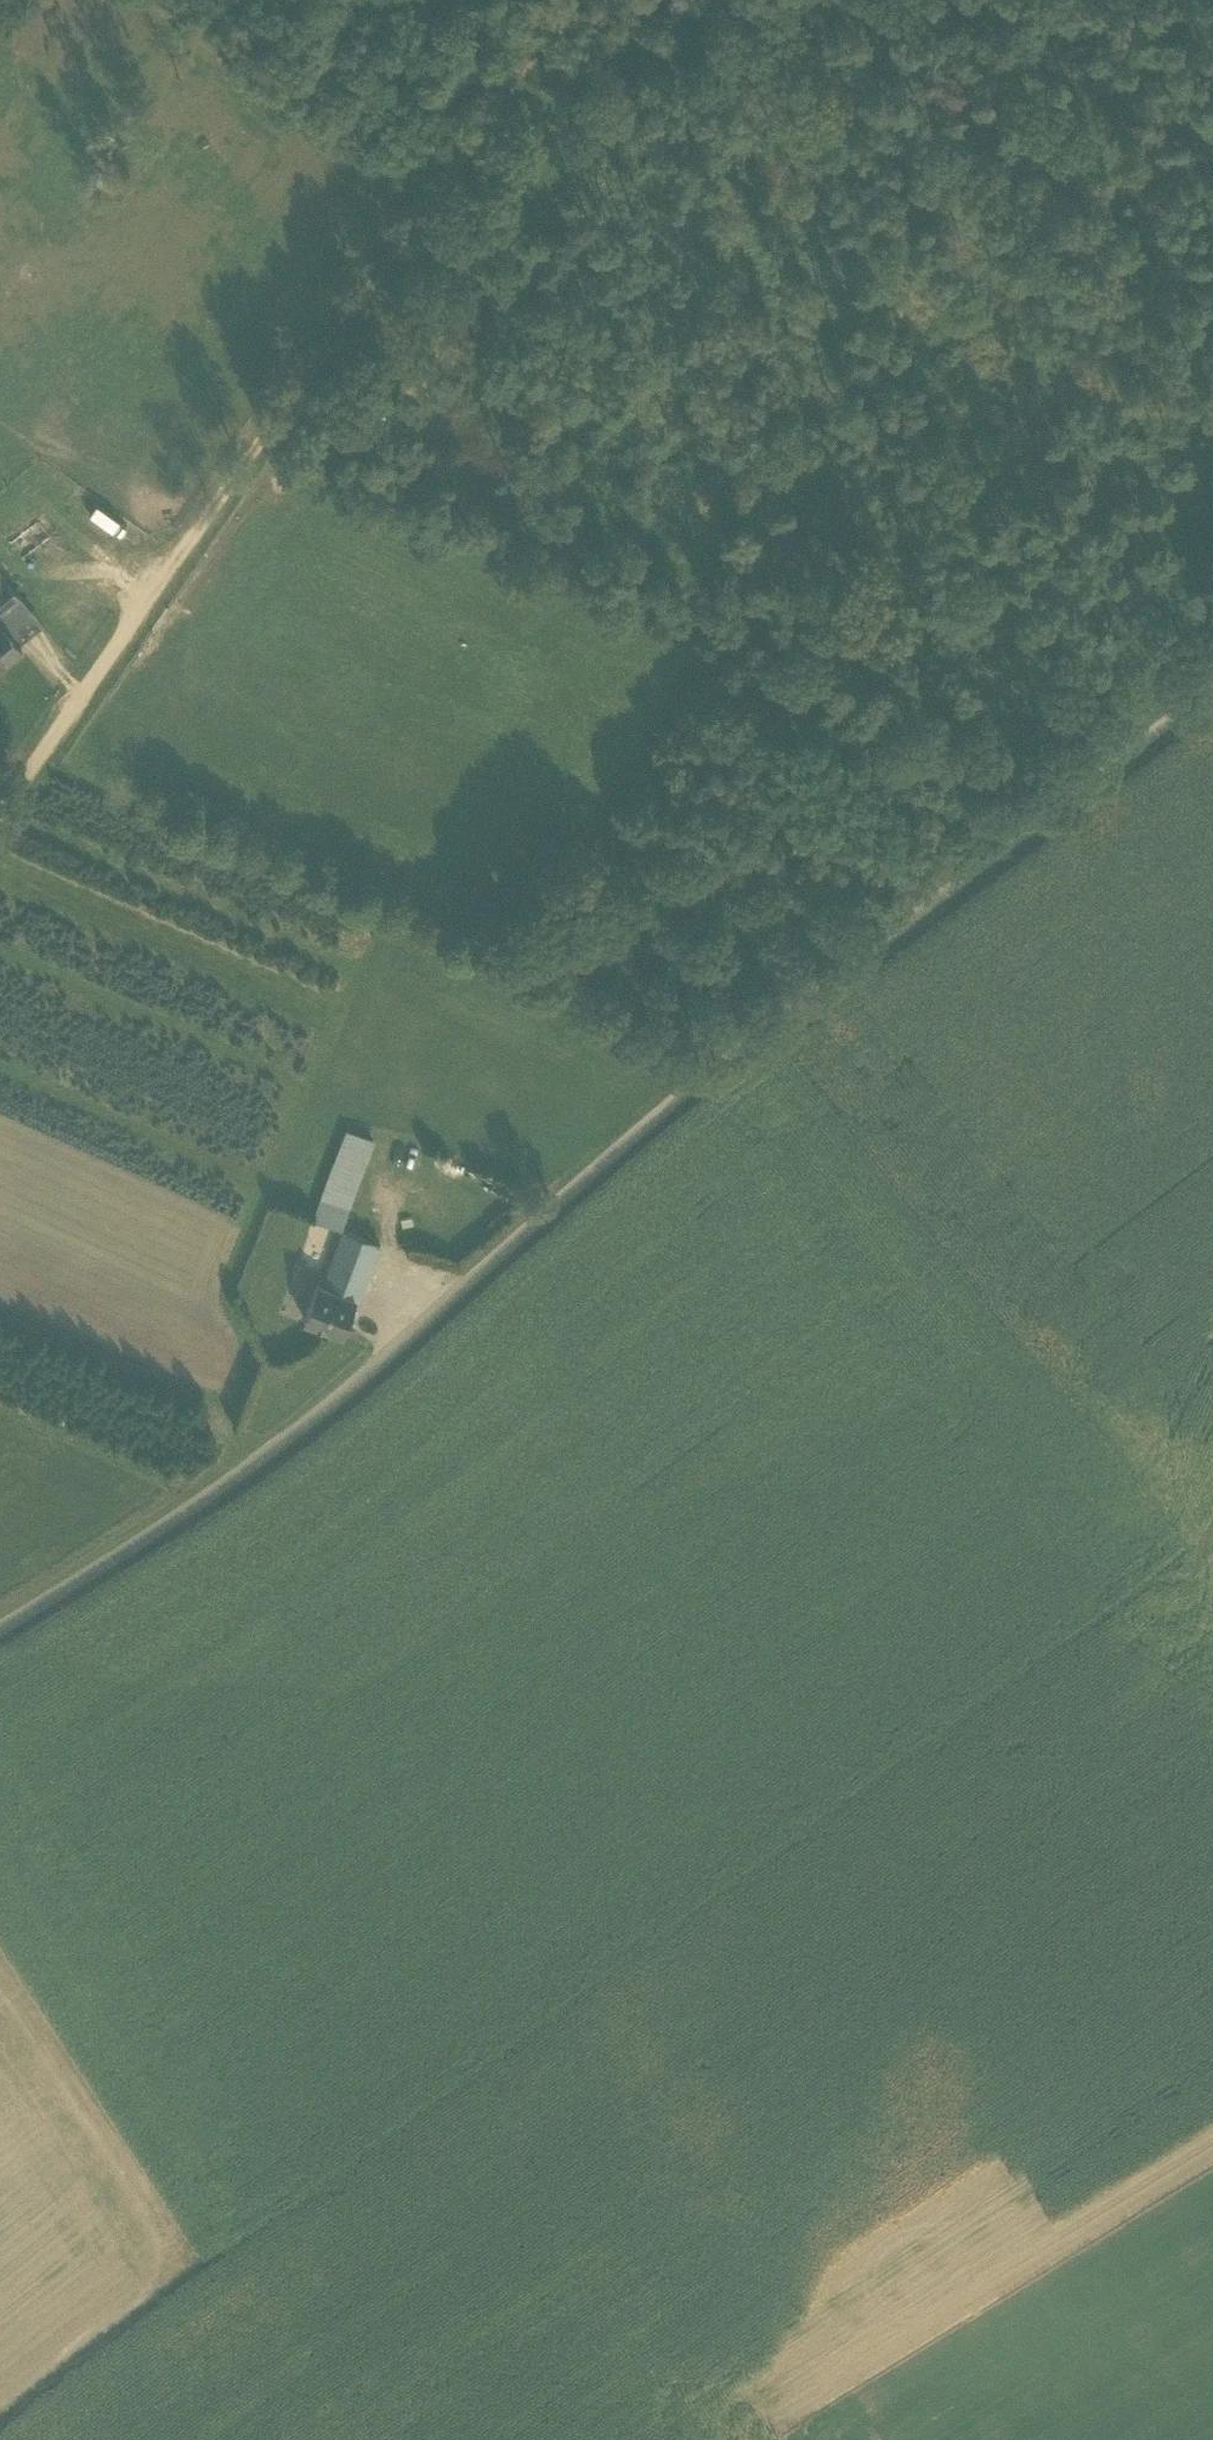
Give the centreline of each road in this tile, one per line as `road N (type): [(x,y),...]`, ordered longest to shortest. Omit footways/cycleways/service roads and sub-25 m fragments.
road 1 (track): [(569,0),(282,393),(0,821)]

